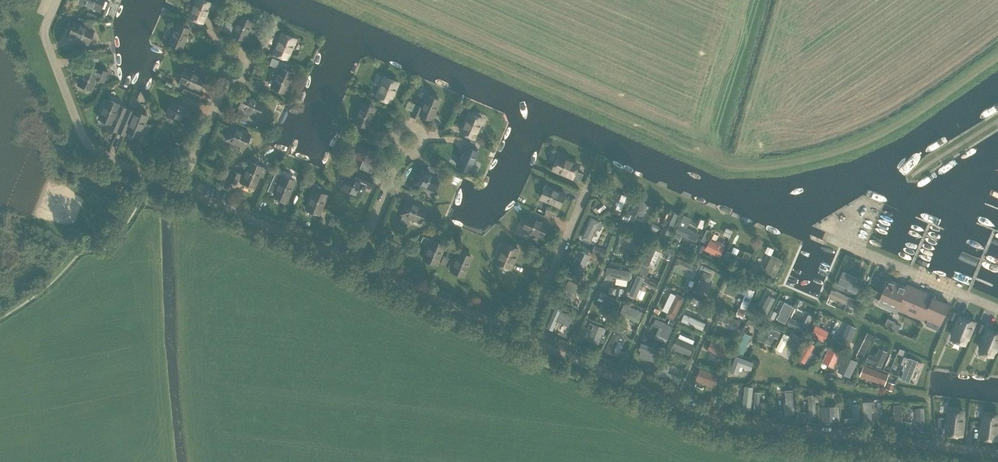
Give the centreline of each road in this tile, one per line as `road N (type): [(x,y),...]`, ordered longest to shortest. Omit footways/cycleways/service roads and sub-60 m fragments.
road 1 (residential): [(997,454),(719,418),(526,334)]
road 2 (residential): [(177,186),(86,140),(47,40),(58,0)]
road 3 (residential): [(357,262),(177,186)]
road 4 (residential): [(526,334),(357,262)]
road 5 (residential): [(526,334),(587,187)]

